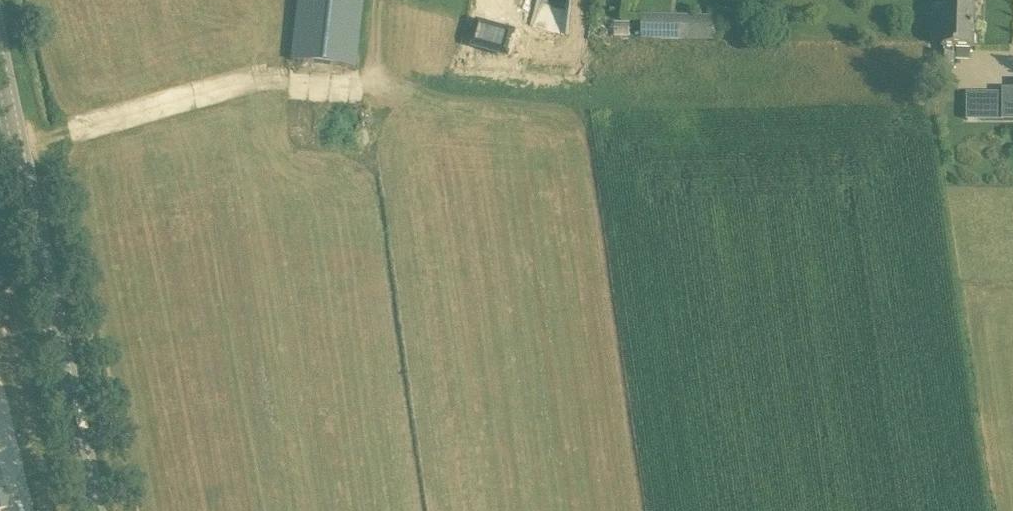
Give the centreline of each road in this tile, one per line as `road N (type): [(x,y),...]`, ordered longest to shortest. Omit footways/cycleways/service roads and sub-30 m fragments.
road 1 (tertiary): [(98,510),(0,49)]

